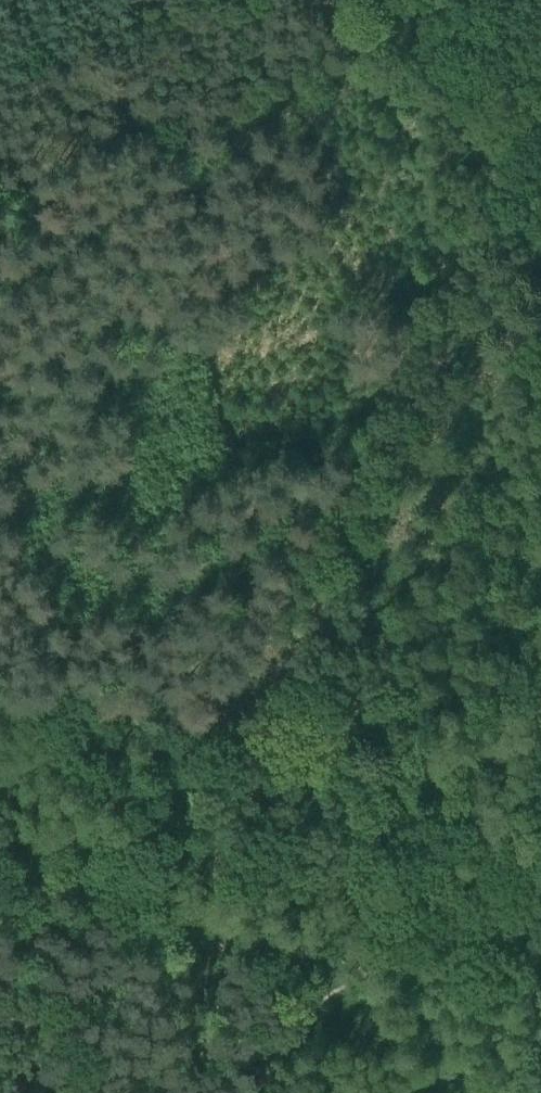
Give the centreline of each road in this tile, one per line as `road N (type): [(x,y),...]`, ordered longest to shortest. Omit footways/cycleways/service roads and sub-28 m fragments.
road 1 (track): [(0,926),(365,956)]
road 2 (track): [(365,956),(540,888)]

